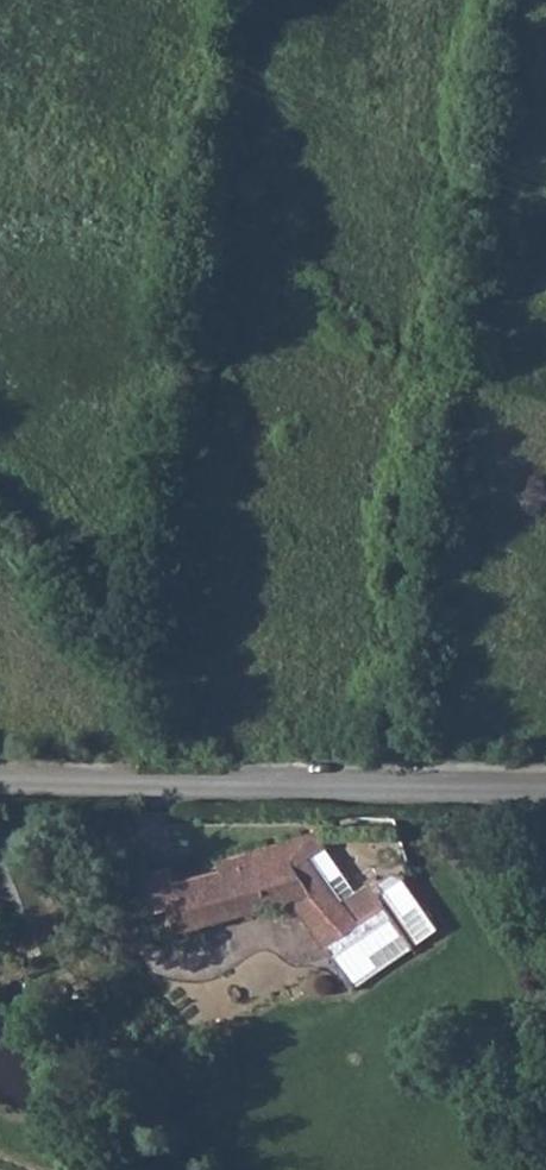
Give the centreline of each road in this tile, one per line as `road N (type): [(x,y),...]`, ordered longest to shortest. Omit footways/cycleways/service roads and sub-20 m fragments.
road 1 (unclassified): [(545,789),(0,790)]

